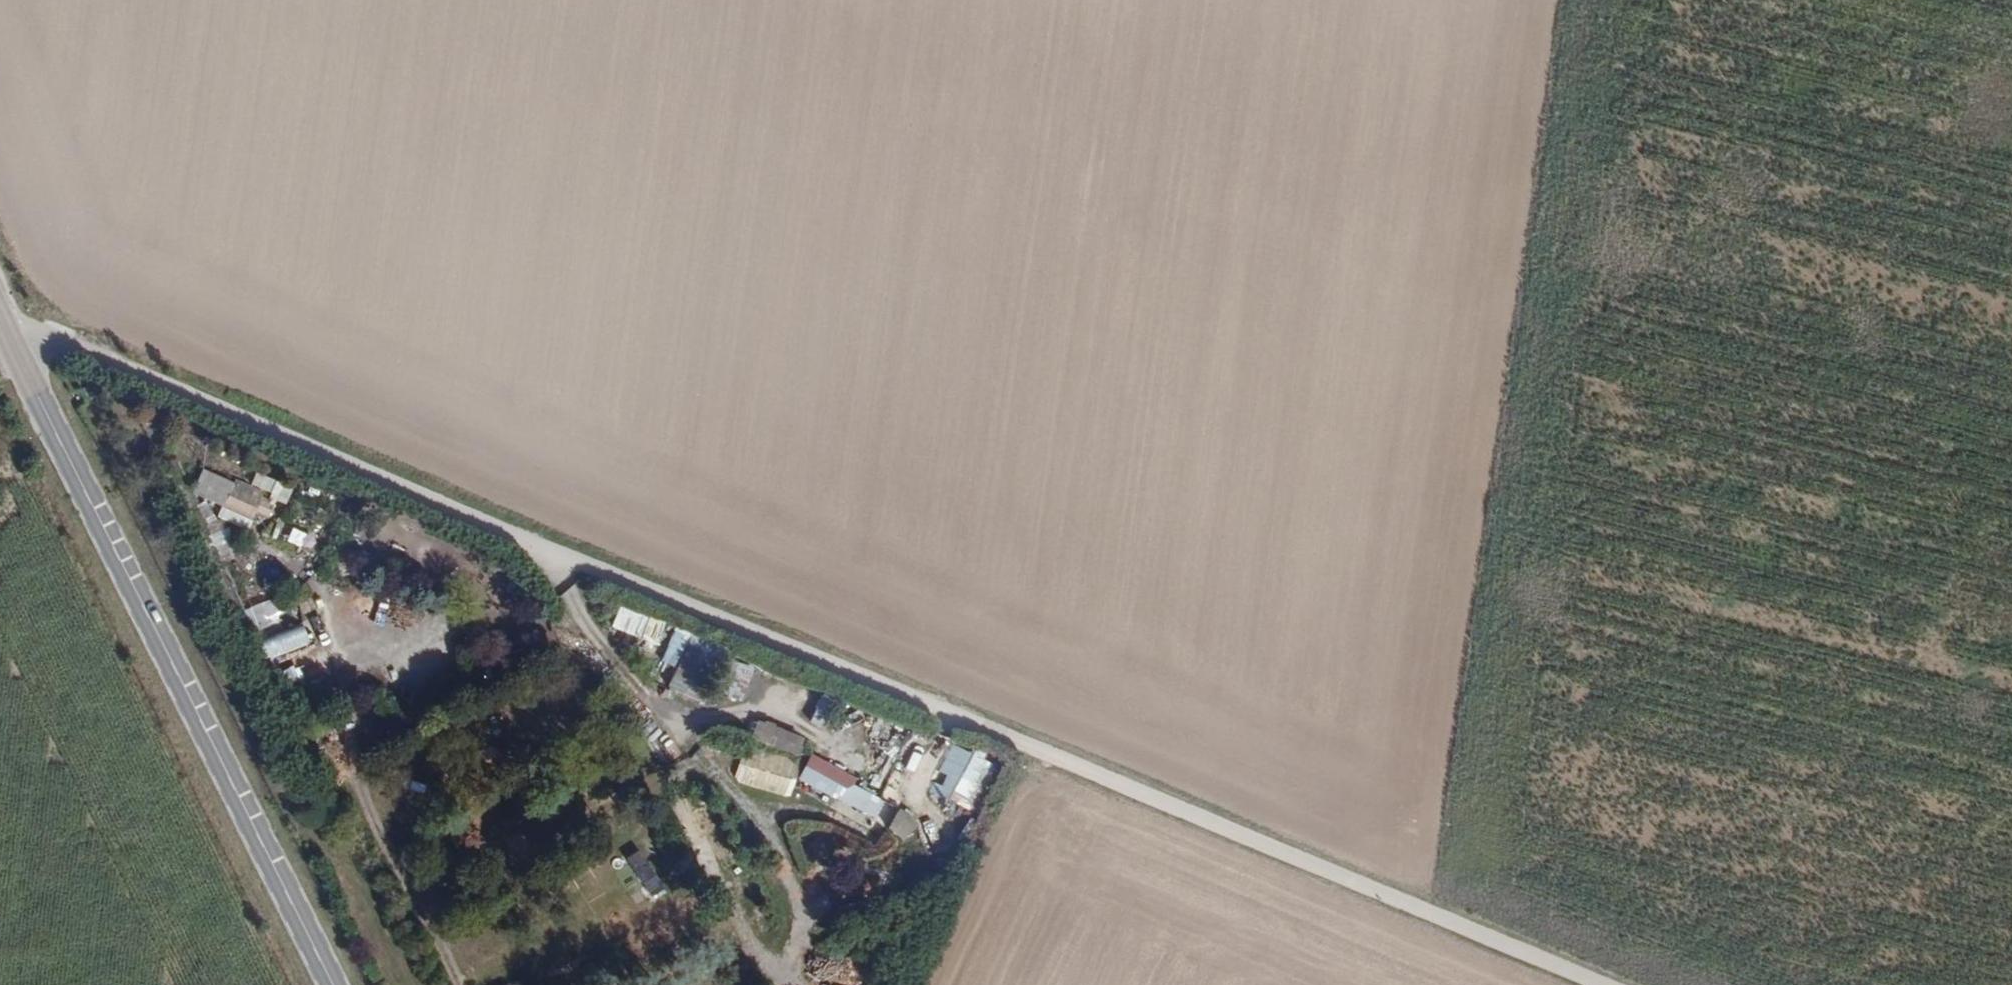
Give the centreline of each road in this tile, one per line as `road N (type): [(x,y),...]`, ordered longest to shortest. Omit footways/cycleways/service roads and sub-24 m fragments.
road 1 (secondary): [(0,319),(335,984)]
road 2 (track): [(1046,753),(1601,984)]

